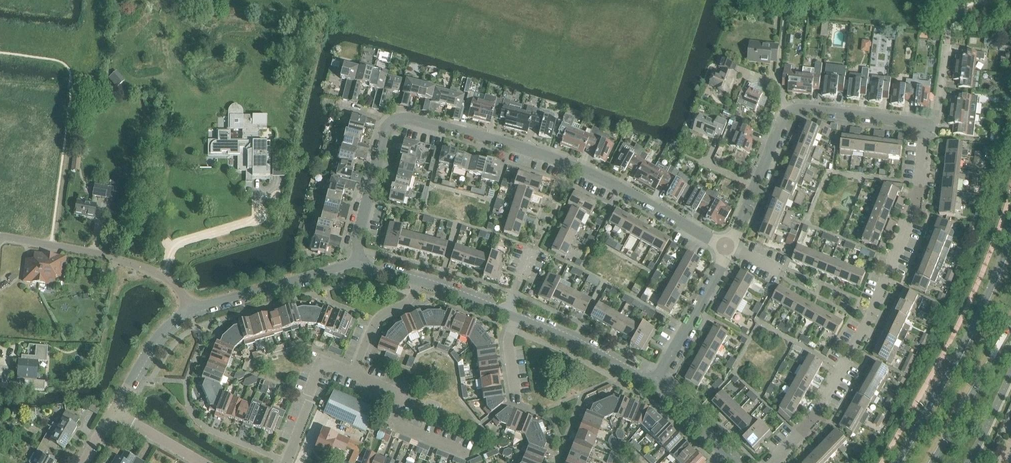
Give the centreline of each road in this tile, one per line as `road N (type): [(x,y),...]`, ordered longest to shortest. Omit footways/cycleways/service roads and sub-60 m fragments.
road 1 (residential): [(355,263),(388,132),(404,120),(519,148),(616,185),(730,246)]
road 2 (residential): [(771,462),(842,370),(917,215),(929,119)]
road 3 (secondary): [(1010,233),(985,302),(897,462)]
road 4 (residential): [(188,313),(162,273),(0,236)]
road 5 (residential): [(188,313),(355,263)]
road 6 (residential): [(656,382),(509,313)]
road 7 (residential): [(656,382),(730,246)]
road 8 (secondary): [(933,462),(1010,328)]
road 9 (residential): [(791,106),(929,119)]
road 10 (residential): [(113,413),(148,354),(188,313)]

